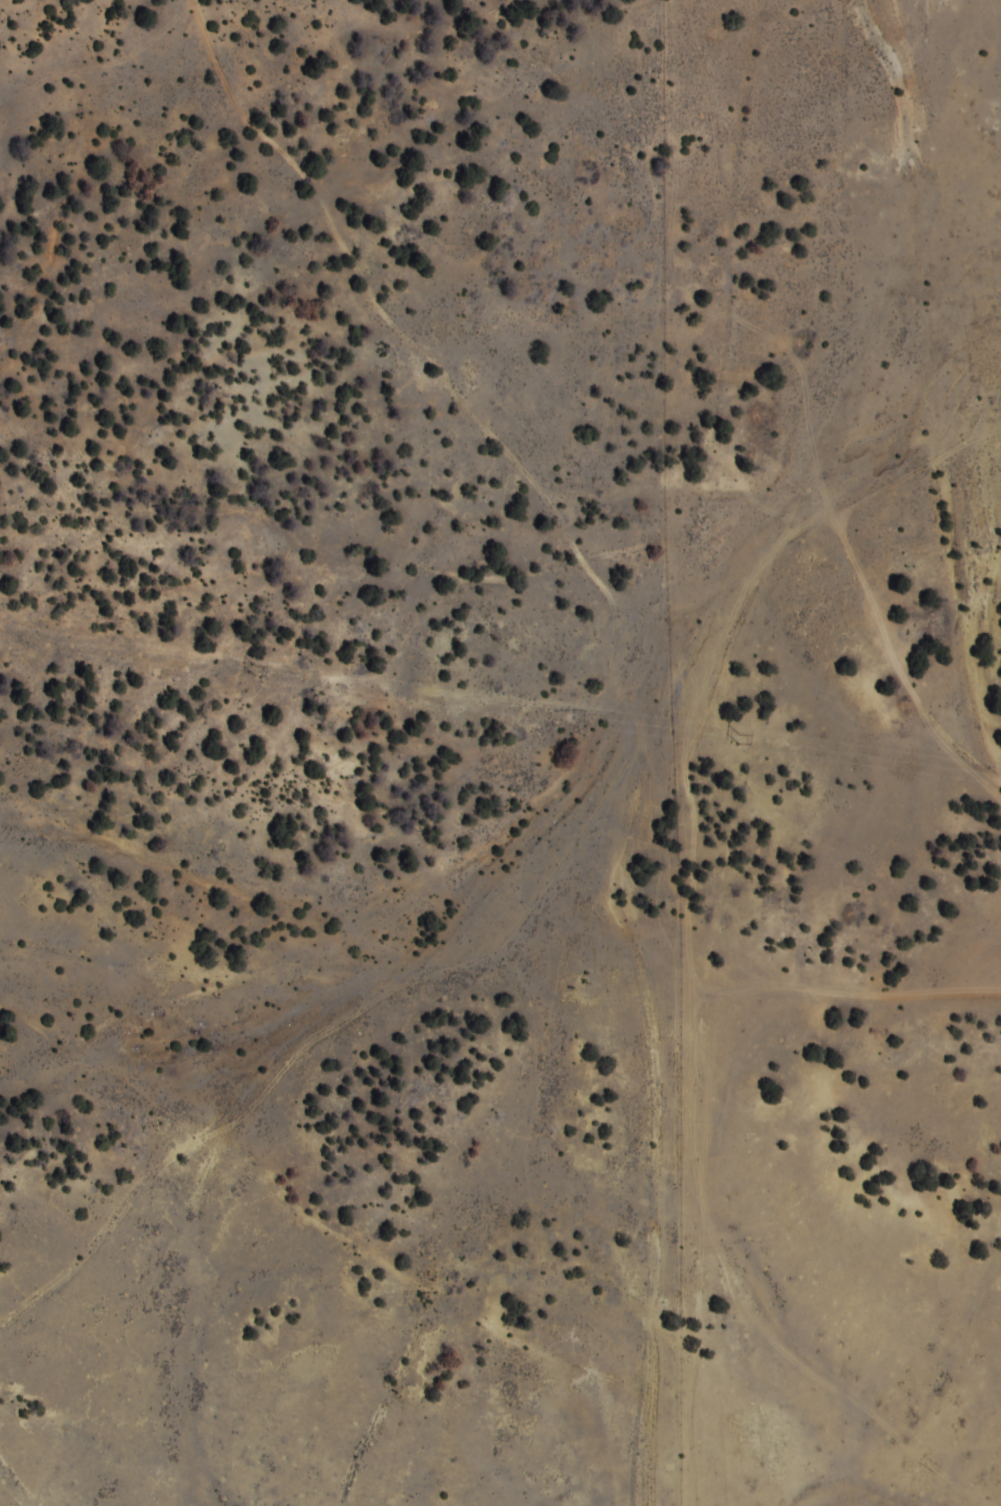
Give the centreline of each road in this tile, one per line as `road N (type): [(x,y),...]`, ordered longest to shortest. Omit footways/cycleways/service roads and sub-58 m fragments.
road 1 (residential): [(162,0),(189,79),(277,220),(528,525),(596,671),(616,687),(616,708)]

